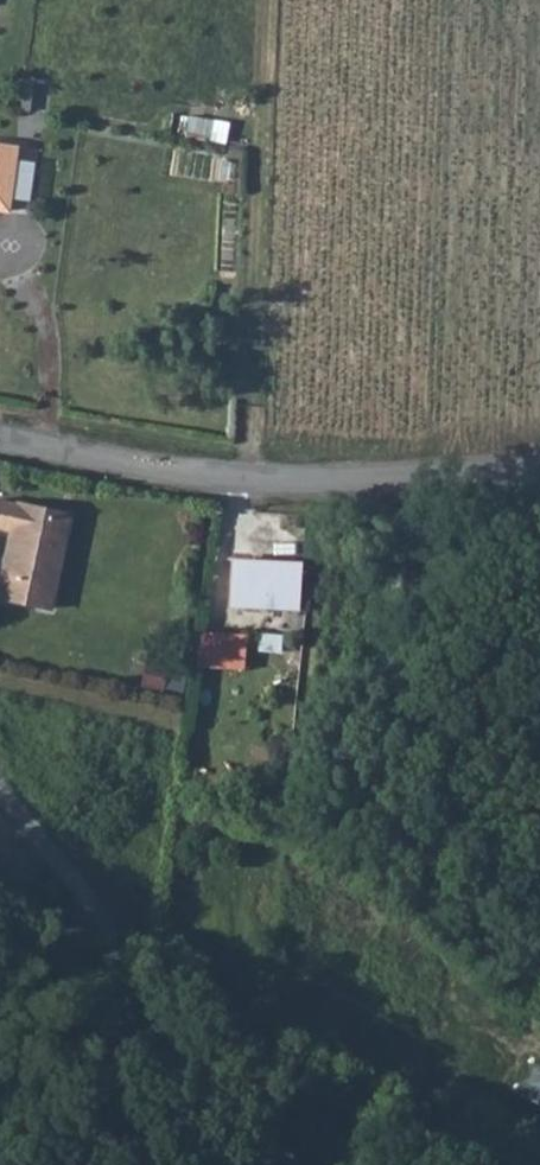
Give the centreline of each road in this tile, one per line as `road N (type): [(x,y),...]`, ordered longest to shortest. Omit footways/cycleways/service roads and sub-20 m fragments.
road 1 (unclassified): [(0,439),(248,482),(539,469)]
road 2 (track): [(267,0),(248,482)]

